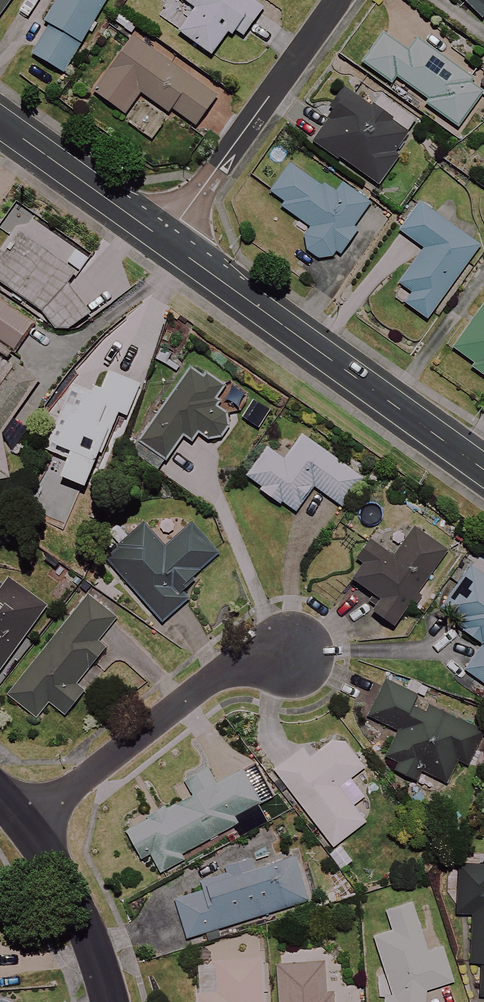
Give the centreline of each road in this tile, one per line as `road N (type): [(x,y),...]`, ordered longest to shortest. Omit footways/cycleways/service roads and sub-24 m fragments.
road 1 (tertiary): [(166,241),(483,469)]
road 2 (residential): [(30,819),(214,678),(295,651)]
road 3 (residential): [(166,241),(342,0)]
road 4 (tertiary): [(0,123),(166,241)]
road 5 (residential): [(109,1001),(73,900),(30,819)]

